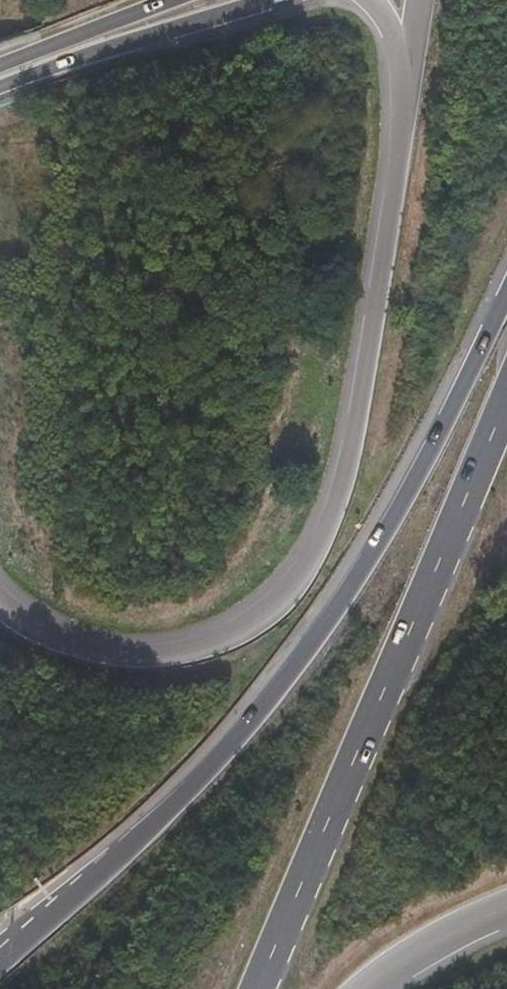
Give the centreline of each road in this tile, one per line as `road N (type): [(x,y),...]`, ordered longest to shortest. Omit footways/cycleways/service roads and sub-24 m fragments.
road 1 (motorway): [(408,78),(400,185),(360,423),(345,490),(291,600),(238,635),(161,656),(106,652),(65,638),(0,595)]
road 2 (primary): [(506,295),(354,583),(239,737),(0,955)]
road 3 (motorway): [(263,988),(506,416)]
road 4 (primary): [(0,89),(278,0)]
road 5 (primary): [(177,0),(0,67)]
road 6 (motorway): [(367,988),(506,909)]

